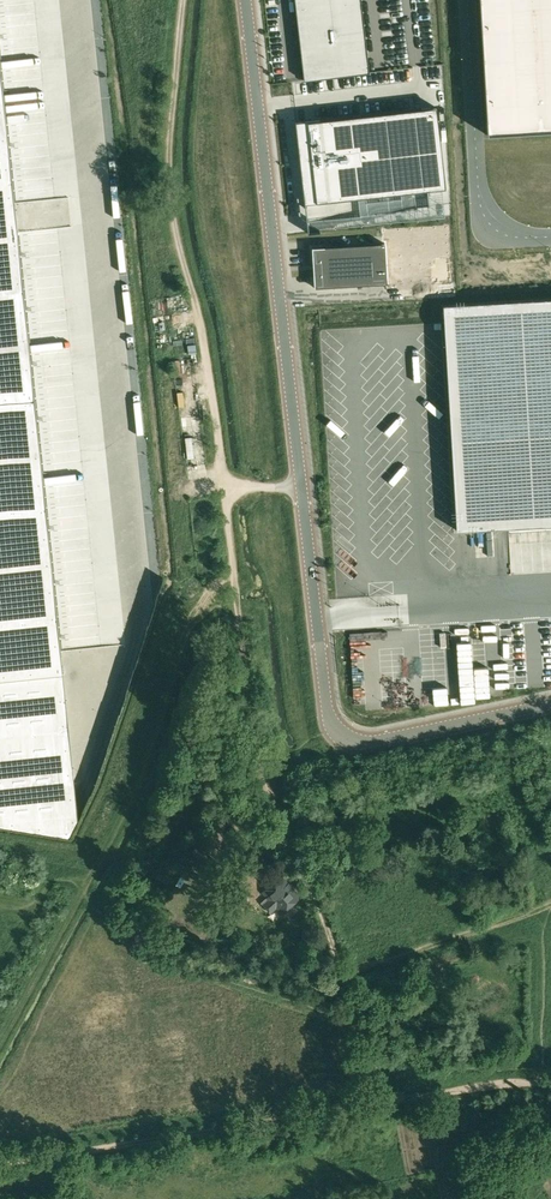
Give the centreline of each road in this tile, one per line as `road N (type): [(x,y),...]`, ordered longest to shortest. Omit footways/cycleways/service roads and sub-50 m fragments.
road 1 (unclassified): [(550,704),(360,742),(331,724),(246,0)]
road 2 (track): [(343,974),(262,775),(223,491)]
road 3 (track): [(223,491),(200,323),(170,193),(183,0)]
road 4 (track): [(384,1103),(0,1165)]
road 5 (track): [(550,1083),(384,1103)]
road 6 (track): [(384,1103),(343,974)]

